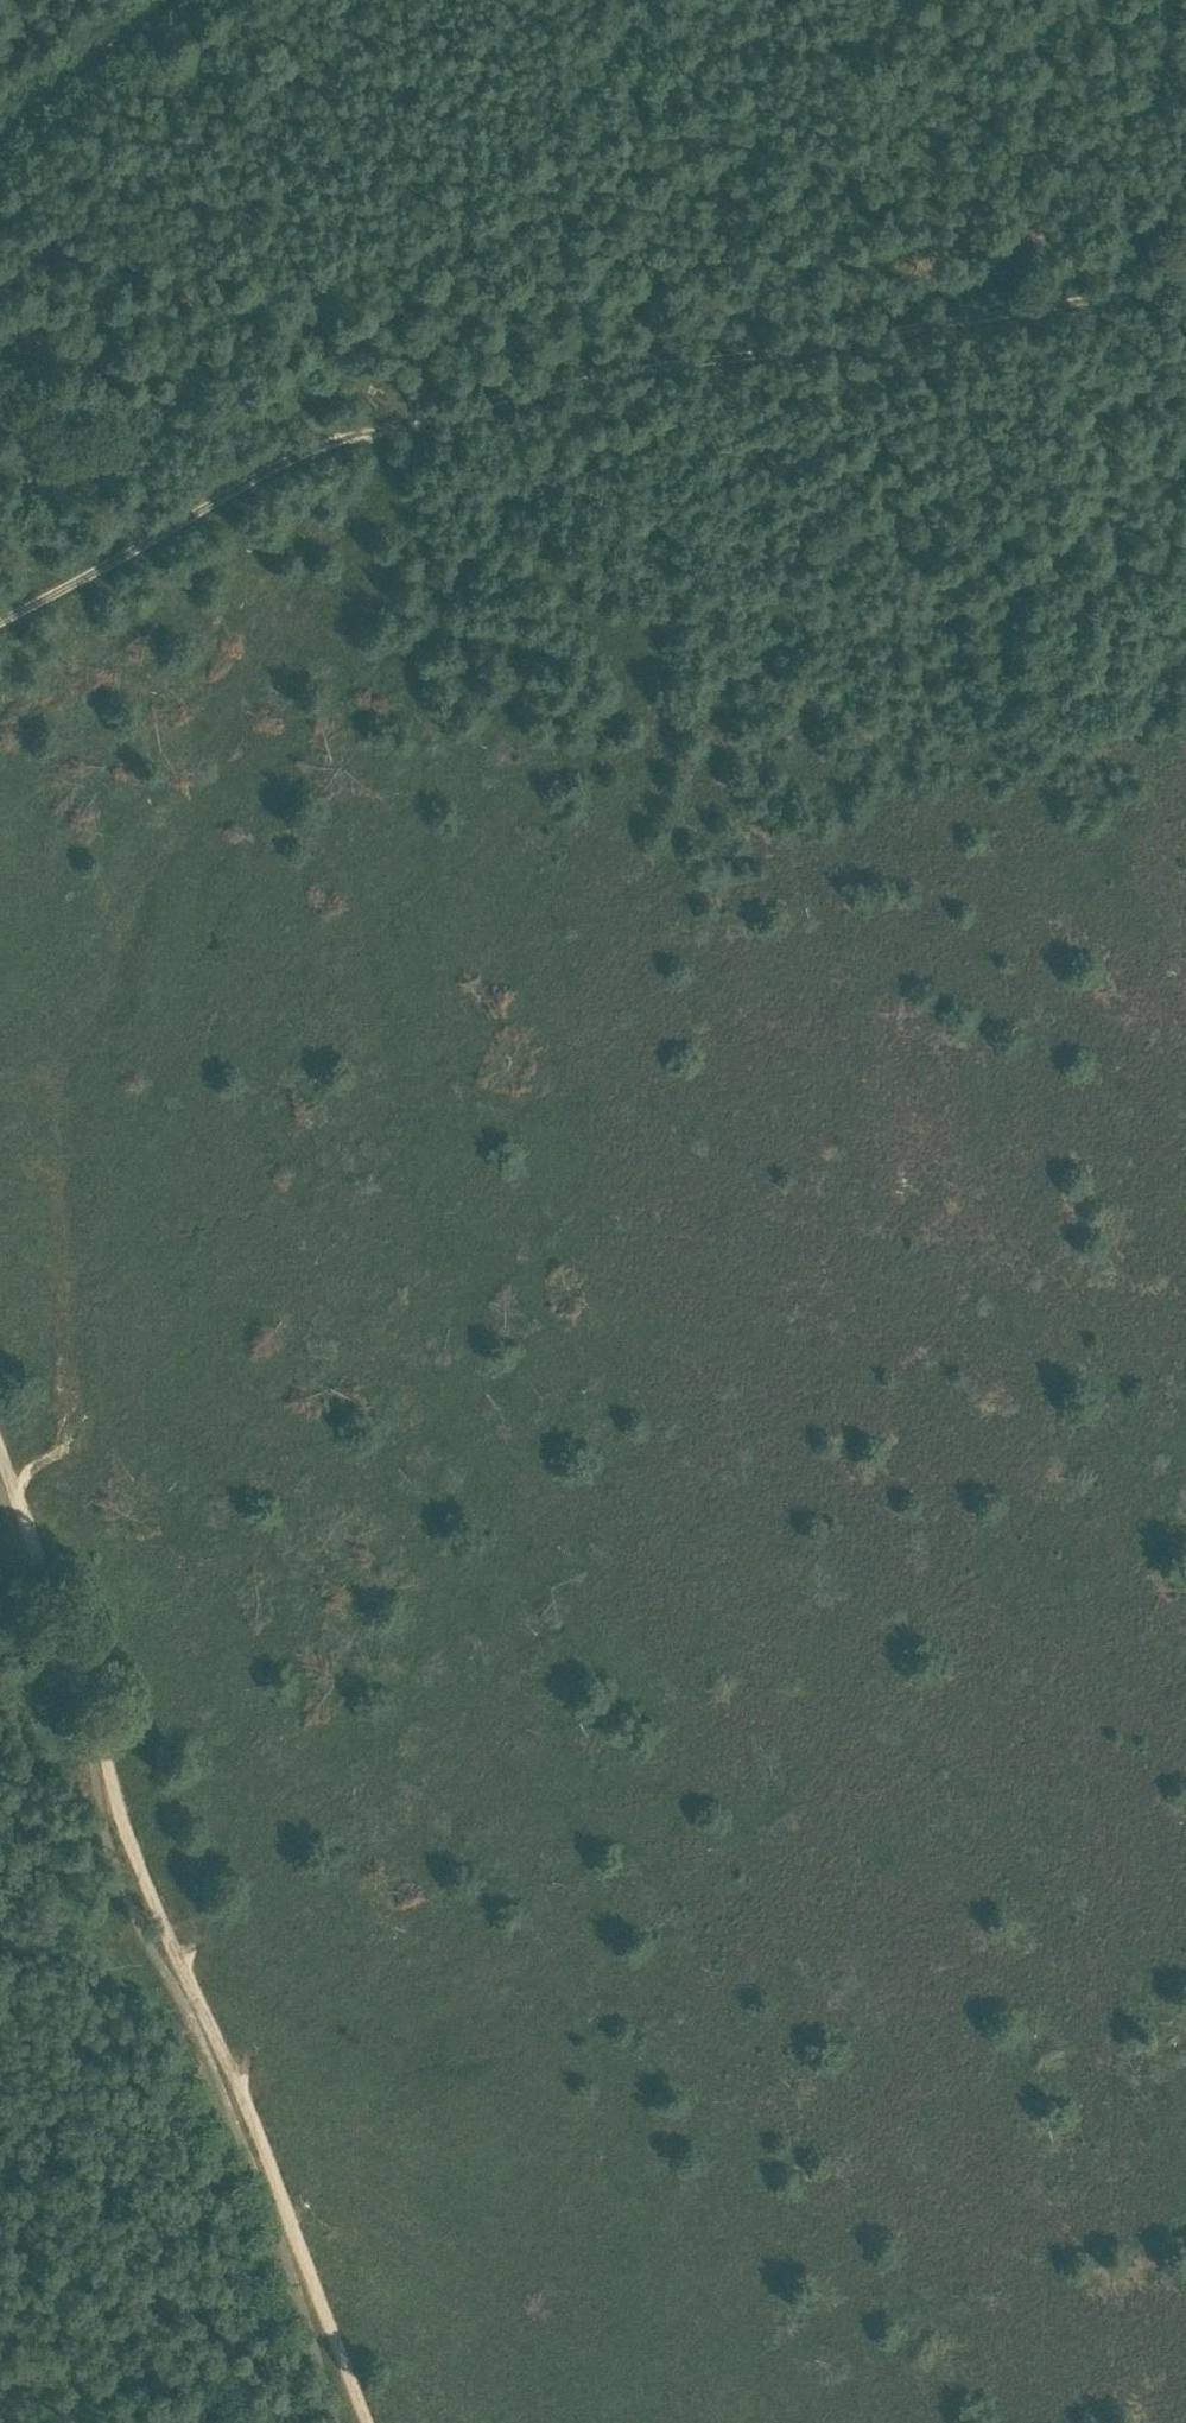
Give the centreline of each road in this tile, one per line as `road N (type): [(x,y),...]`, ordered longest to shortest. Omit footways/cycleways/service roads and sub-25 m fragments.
road 1 (track): [(0,622),(266,471),(334,441),(503,387),(1185,281)]
road 2 (track): [(364,2422),(223,2056),(122,1843),(99,1719),(0,1449)]
road 3 (track): [(0,133),(157,0)]

